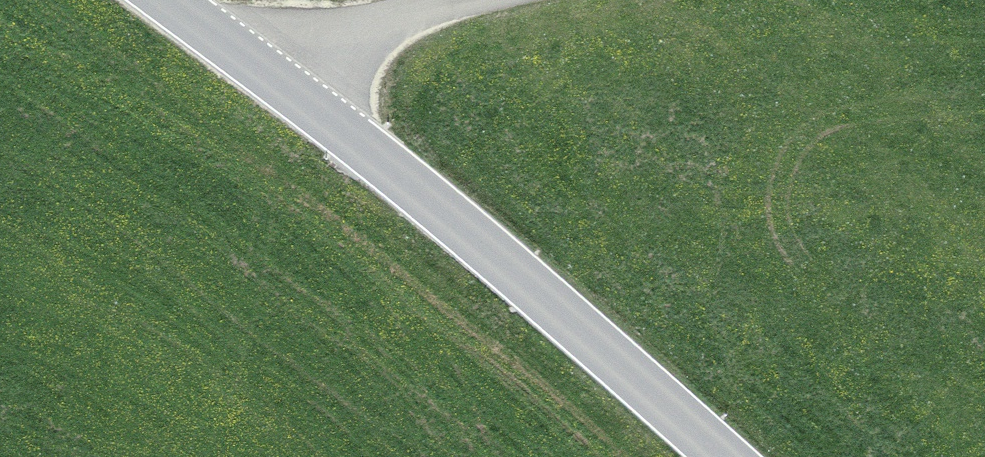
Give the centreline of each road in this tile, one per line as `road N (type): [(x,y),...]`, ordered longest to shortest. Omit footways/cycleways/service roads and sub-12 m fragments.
road 1 (tertiary): [(722,456),(315,98),(186,0)]
road 2 (track): [(315,98),(390,23),(536,0)]

